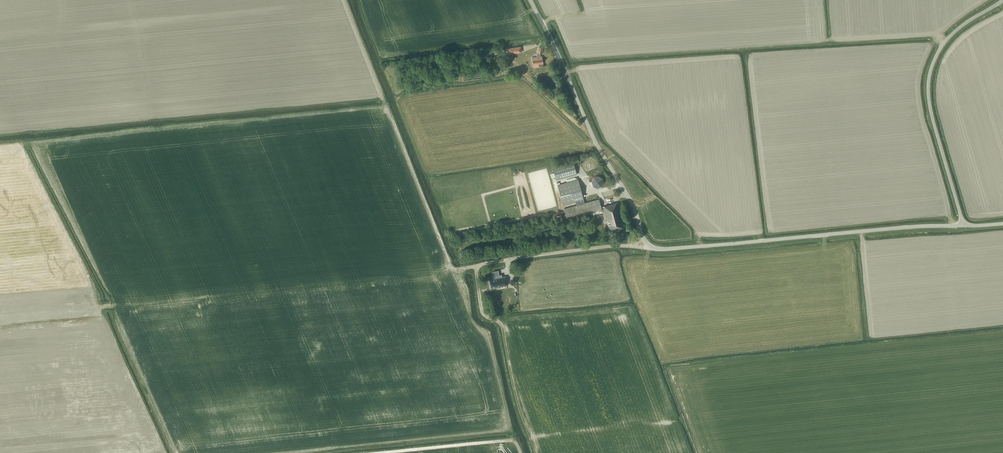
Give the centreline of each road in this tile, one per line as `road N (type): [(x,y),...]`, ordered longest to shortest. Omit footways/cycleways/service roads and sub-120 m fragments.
road 1 (unclassified): [(641,233),(651,247),(670,249),(964,225)]
road 2 (unclassified): [(964,225),(931,113),(929,77),(946,40),(1002,0)]
road 3 (unclassified): [(641,233),(531,0)]

